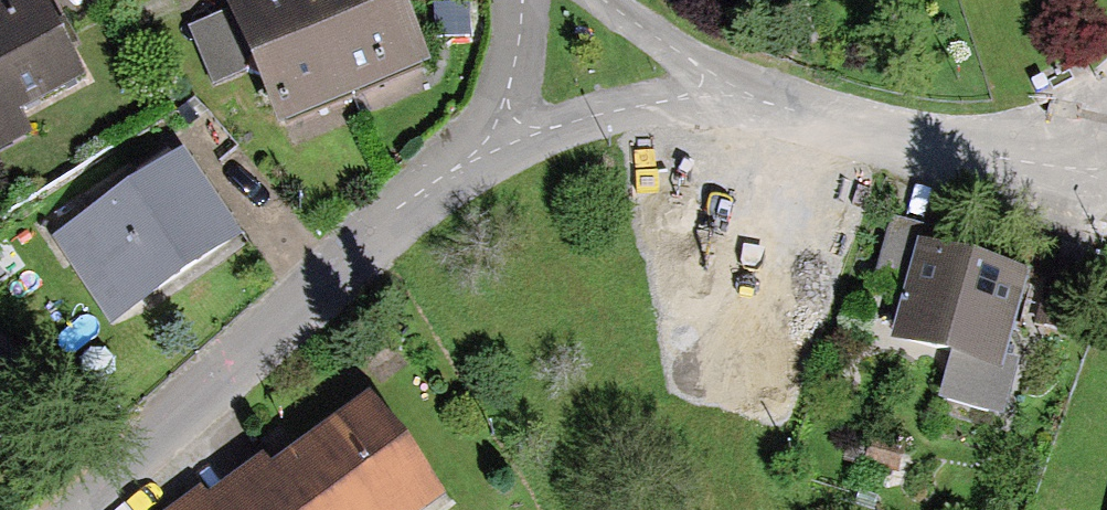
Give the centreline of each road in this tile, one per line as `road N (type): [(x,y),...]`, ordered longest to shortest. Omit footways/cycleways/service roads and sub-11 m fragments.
road 1 (residential): [(70,509),(478,149)]
road 2 (residential): [(726,90),(986,158),(1106,179)]
road 3 (residential): [(478,149),(603,111),(726,90)]
road 4 (residential): [(478,149),(520,50),(524,0)]
road 5 (residential): [(600,0),(726,90)]

